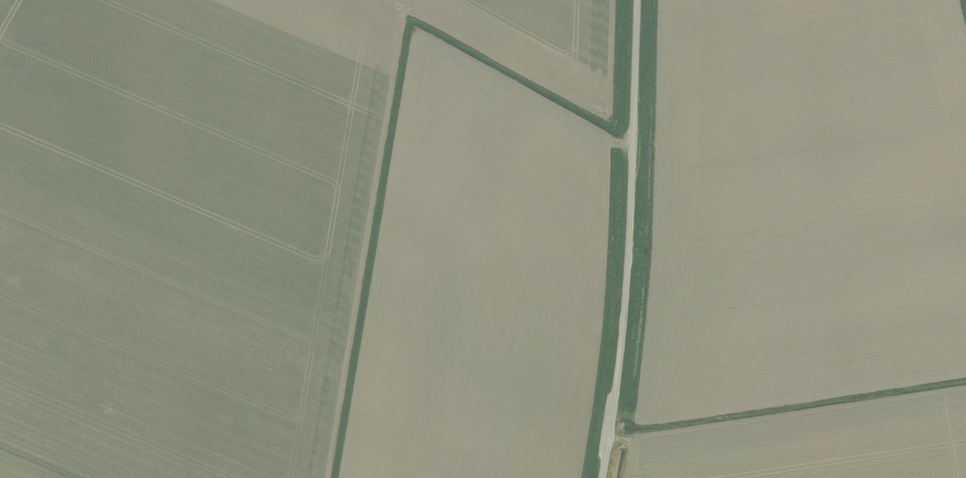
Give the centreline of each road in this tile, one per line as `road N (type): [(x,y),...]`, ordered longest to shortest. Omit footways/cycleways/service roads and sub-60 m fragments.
road 1 (unclassified): [(604,477),(625,329),(638,0)]

